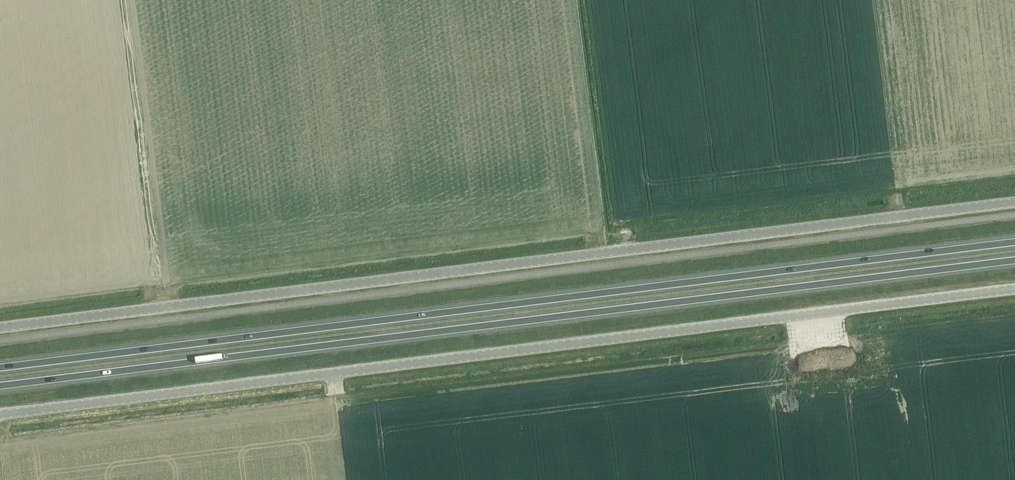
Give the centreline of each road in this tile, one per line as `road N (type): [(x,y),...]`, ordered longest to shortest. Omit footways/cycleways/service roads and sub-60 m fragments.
road 1 (unclassified): [(0,415),(1014,290)]
road 2 (unclassified): [(0,328),(1014,203)]
road 3 (trunk): [(1014,243),(0,368)]
road 4 (trunk): [(0,386),(1014,261)]

